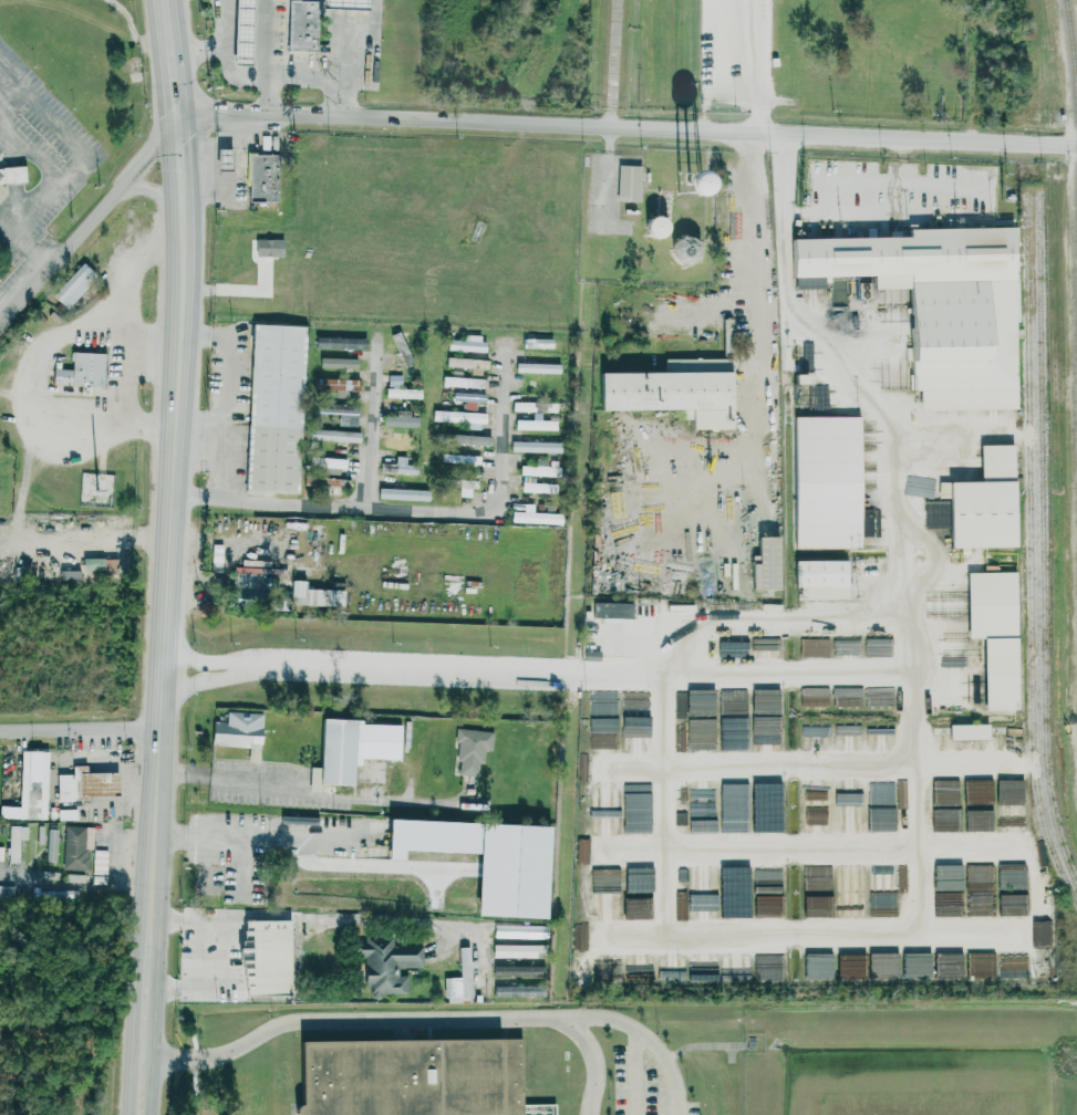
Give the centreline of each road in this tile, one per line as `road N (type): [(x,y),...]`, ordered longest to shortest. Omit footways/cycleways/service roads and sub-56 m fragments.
road 1 (residential): [(178,128),(219,113),(1076,148)]
road 2 (secondary): [(153,955),(187,233)]
road 3 (tertiary): [(0,327),(147,148),(178,128)]
road 4 (residential): [(391,829),(207,824),(160,840)]
road 5 (residential): [(0,728),(166,726)]
road 6 (residential): [(164,780),(301,789)]
road 7 (secondary): [(178,128),(169,0)]

